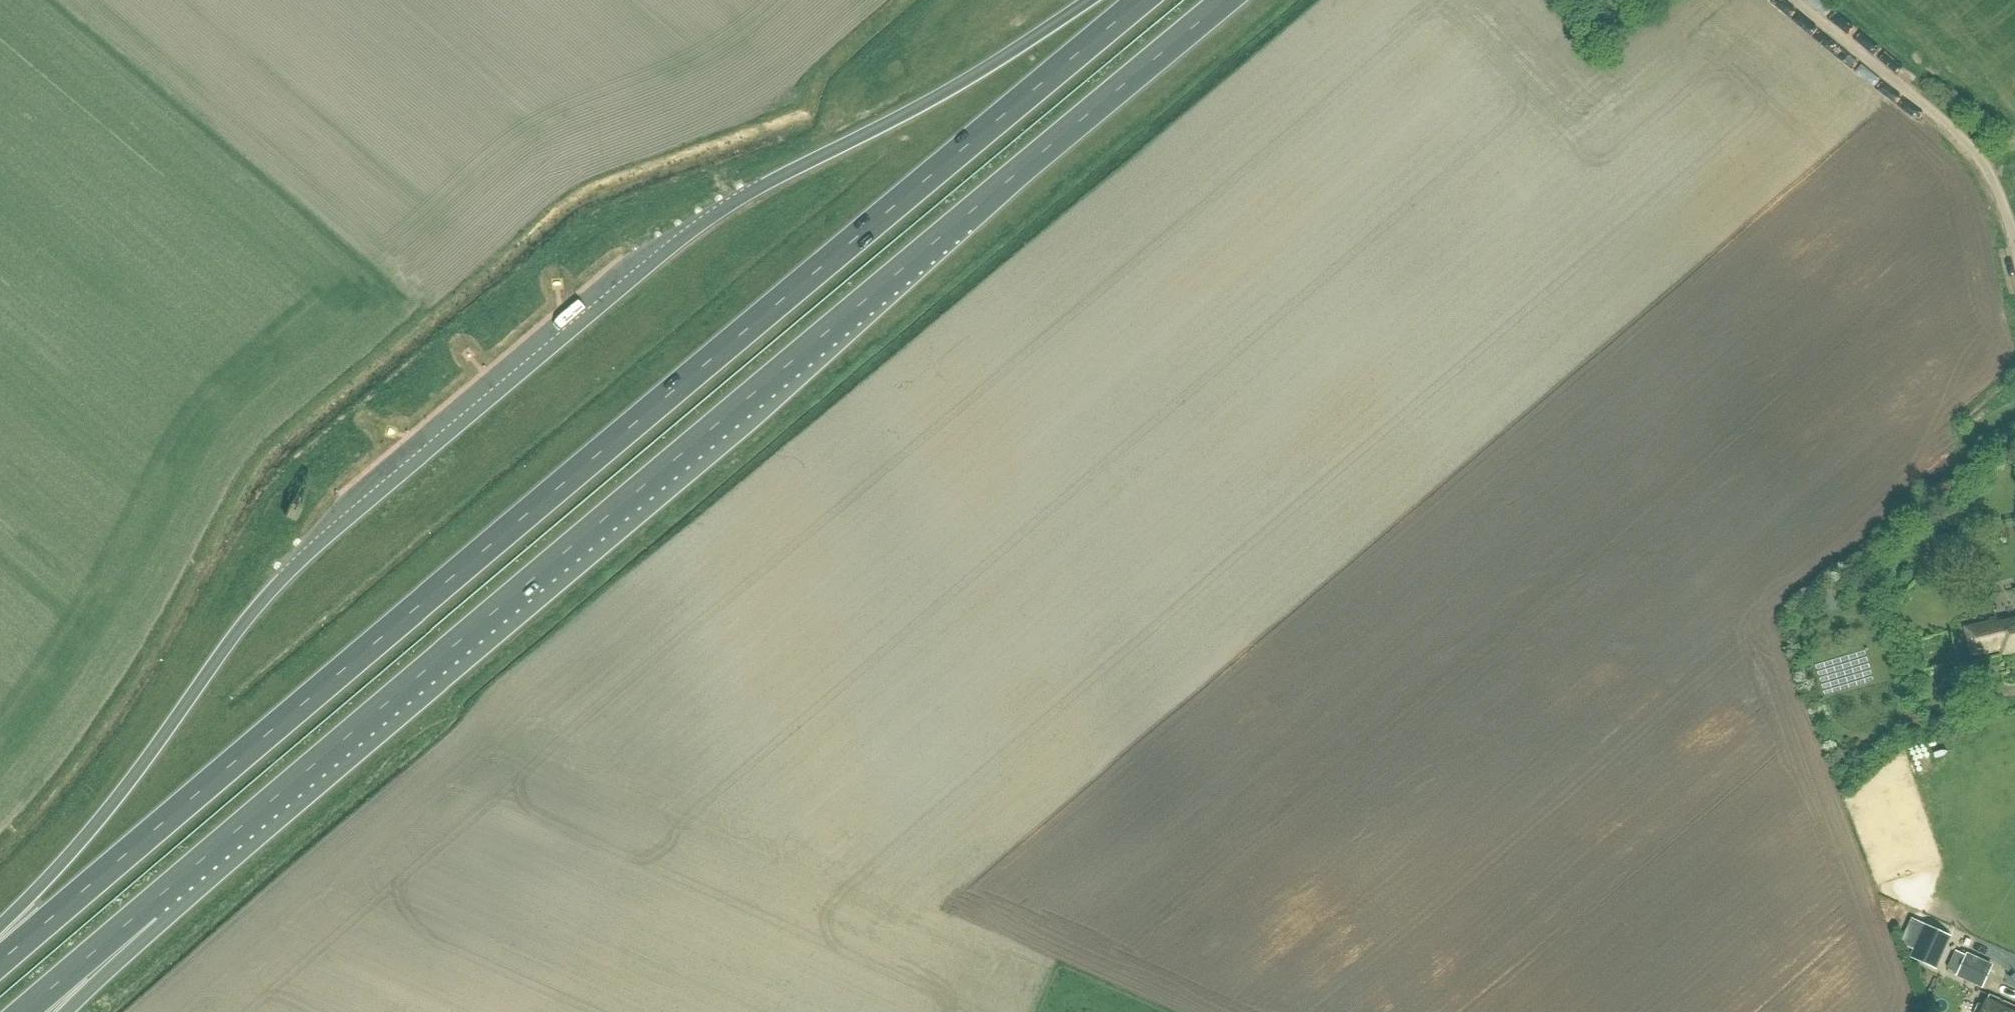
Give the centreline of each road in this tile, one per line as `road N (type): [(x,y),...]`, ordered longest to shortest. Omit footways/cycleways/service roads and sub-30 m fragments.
road 1 (trunk): [(1142,0),(0,962)]
road 2 (trunk): [(189,872),(1228,0)]
road 3 (trunk): [(283,578),(82,844),(0,925)]
road 4 (trunk): [(1094,0),(944,93),(766,185)]
road 5 (unclassified): [(2014,235),(2005,191),(1969,138),(1799,0)]
road 6 (trunk): [(24,1011),(189,872)]
road 7 (trunk): [(67,1011),(164,920),(189,872)]

